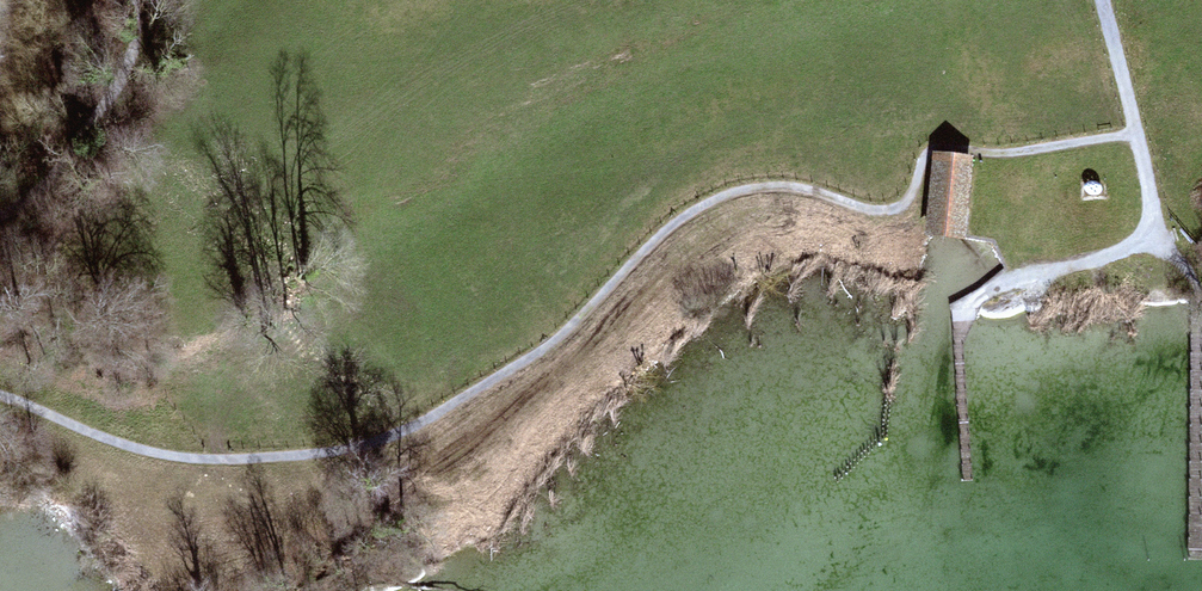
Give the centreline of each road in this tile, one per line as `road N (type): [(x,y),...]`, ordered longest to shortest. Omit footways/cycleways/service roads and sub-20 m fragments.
road 1 (track): [(0,397),(138,451),(182,457),(375,447),(452,408),(557,339),(668,226),(724,195),(798,187),(883,214),(908,202),(934,148),(995,153),(1136,134)]
road 2 (track): [(1103,0),(1161,231),(1199,286),(1198,300)]
road 3 (track): [(128,0),(128,83),(113,120),(0,232)]
road 4 (track): [(1161,231),(1129,255),(992,292),(965,310)]

